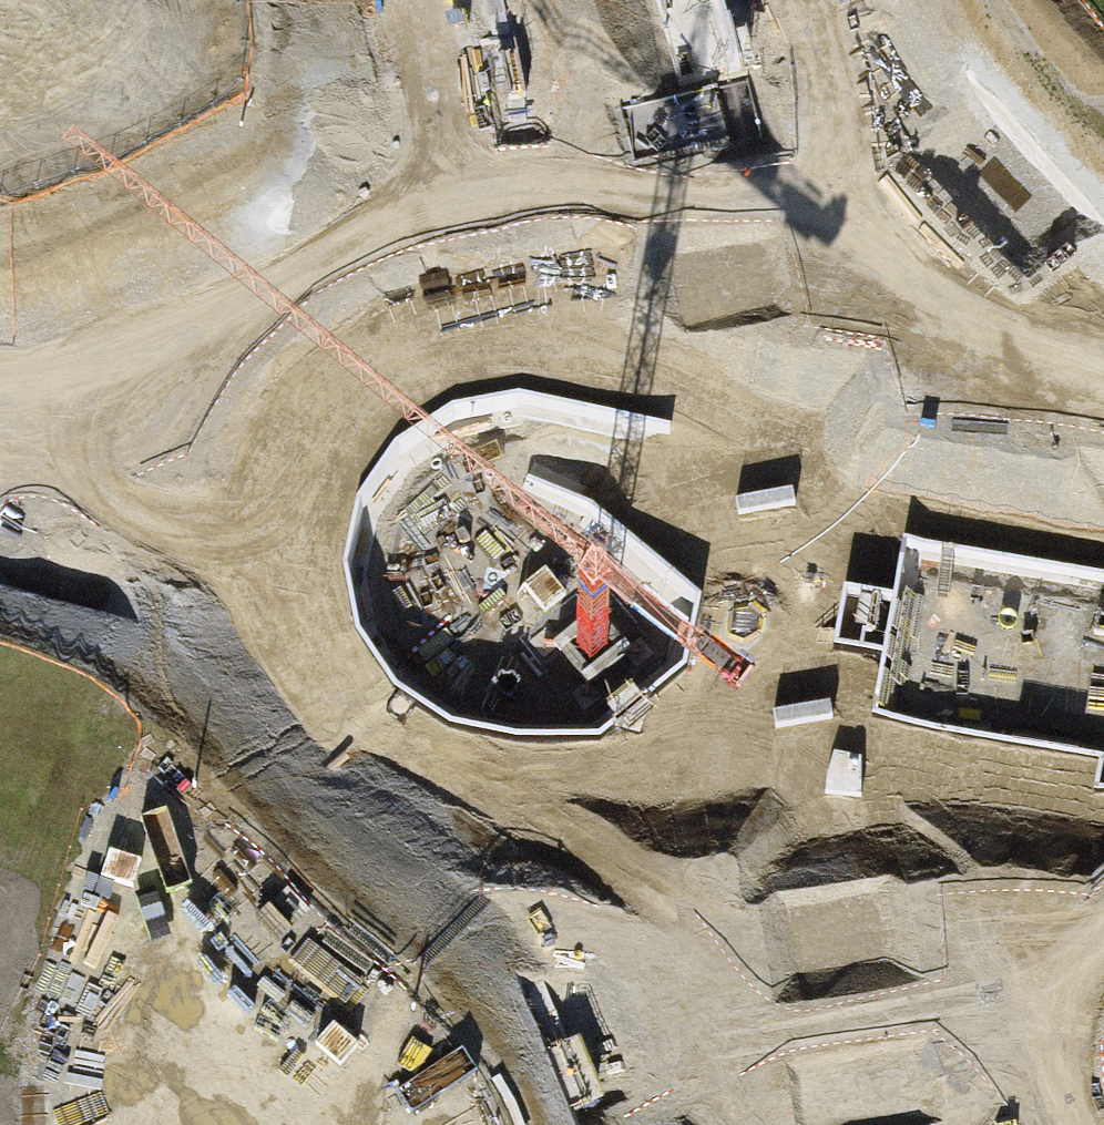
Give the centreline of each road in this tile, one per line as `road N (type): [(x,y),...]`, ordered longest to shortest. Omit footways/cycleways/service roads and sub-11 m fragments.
road 1 (primary): [(0,471),(99,518),(283,579),(344,613),(452,715)]
road 2 (primary): [(501,455),(308,482),(109,450),(0,443)]
road 3 (primary): [(452,715),(471,786),(503,852),(548,910),(602,960),(665,997)]
road 4 (primary): [(665,997),(750,1026),(839,1034),(927,1022),(993,998)]
road 5 (primary): [(960,292),(868,142),(831,0)]
road 6 (primary): [(742,0),(752,114),(682,299)]
road 7 (primary): [(960,292),(867,271),(804,270),(682,299)]
road 8 (primary): [(501,455),(464,537),(448,625),(452,715)]
road 9 (primary): [(682,299),(611,338),(550,390),(501,455)]
road 10 (primary): [(1103,385),(1046,335),(960,292)]
road 11 (primary): [(665,997),(765,1124)]
road 12 (primary): [(993,998),(1053,963),(1103,919)]
road 13 (primary): [(959,1124),(993,998)]

